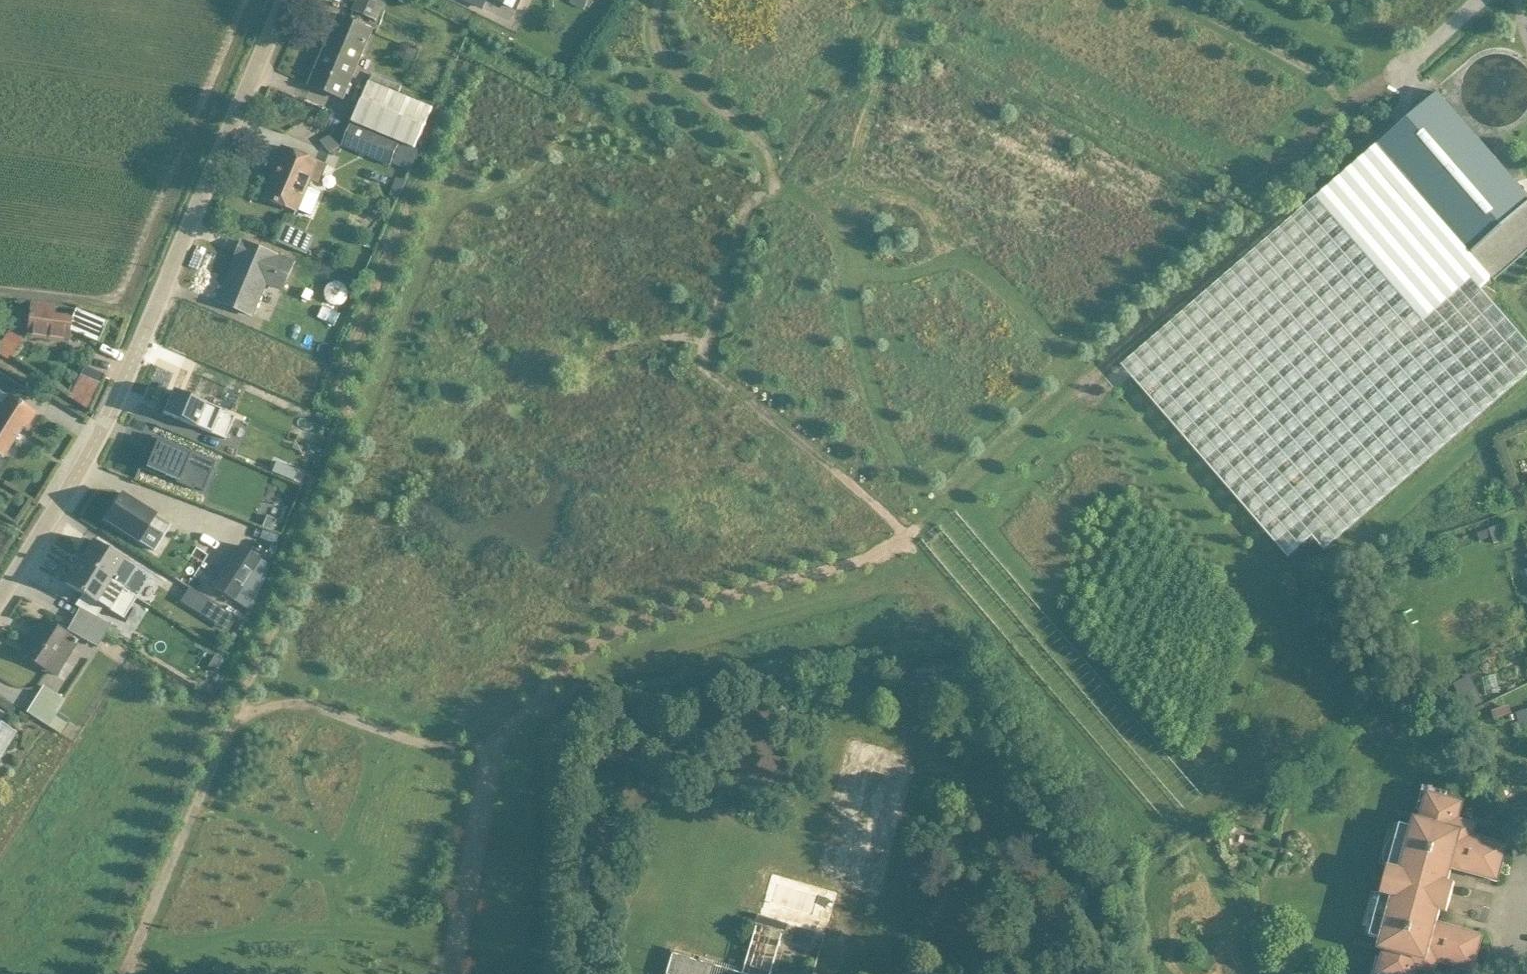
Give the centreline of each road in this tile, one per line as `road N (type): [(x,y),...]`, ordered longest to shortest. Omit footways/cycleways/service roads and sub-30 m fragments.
road 1 (track): [(127,973),(232,727),(248,714),(301,705),(431,747),(475,748),(526,712),(583,650),(634,624),(901,544),(900,527),(704,360),(748,206),(776,181),(768,151),(755,137),(667,64),(655,32),(659,0)]
road 2 (track): [(242,719),(243,697),(508,65)]
road 3 (track): [(901,544),(1399,99),(1391,83)]
road 4 (tertiary): [(285,0),(121,386),(0,598)]
road 5 (track): [(1176,0),(1321,76),(1353,106),(1371,101),(1484,0)]
road 6 (track): [(706,341),(644,341),(580,370)]

